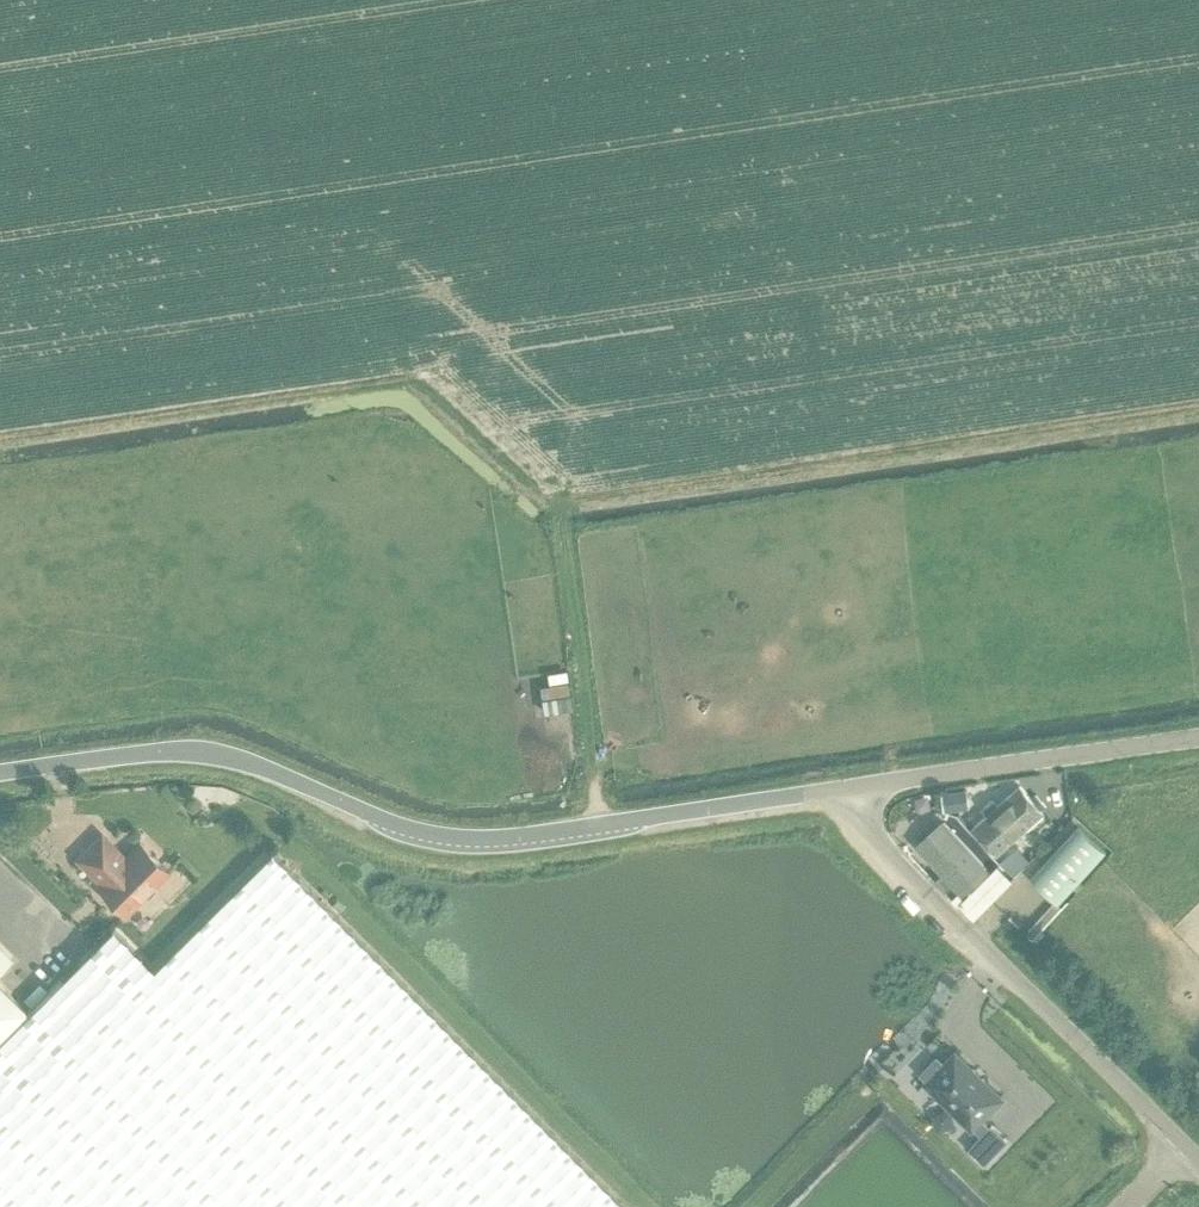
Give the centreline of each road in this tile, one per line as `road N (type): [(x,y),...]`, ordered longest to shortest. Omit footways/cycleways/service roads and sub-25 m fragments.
road 1 (tertiary): [(0,771),(190,748),(251,763),(407,828),(461,839),(843,788)]
road 2 (tertiary): [(1198,1166),(856,826),(843,788)]
road 3 (tertiary): [(843,788),(1198,735)]

